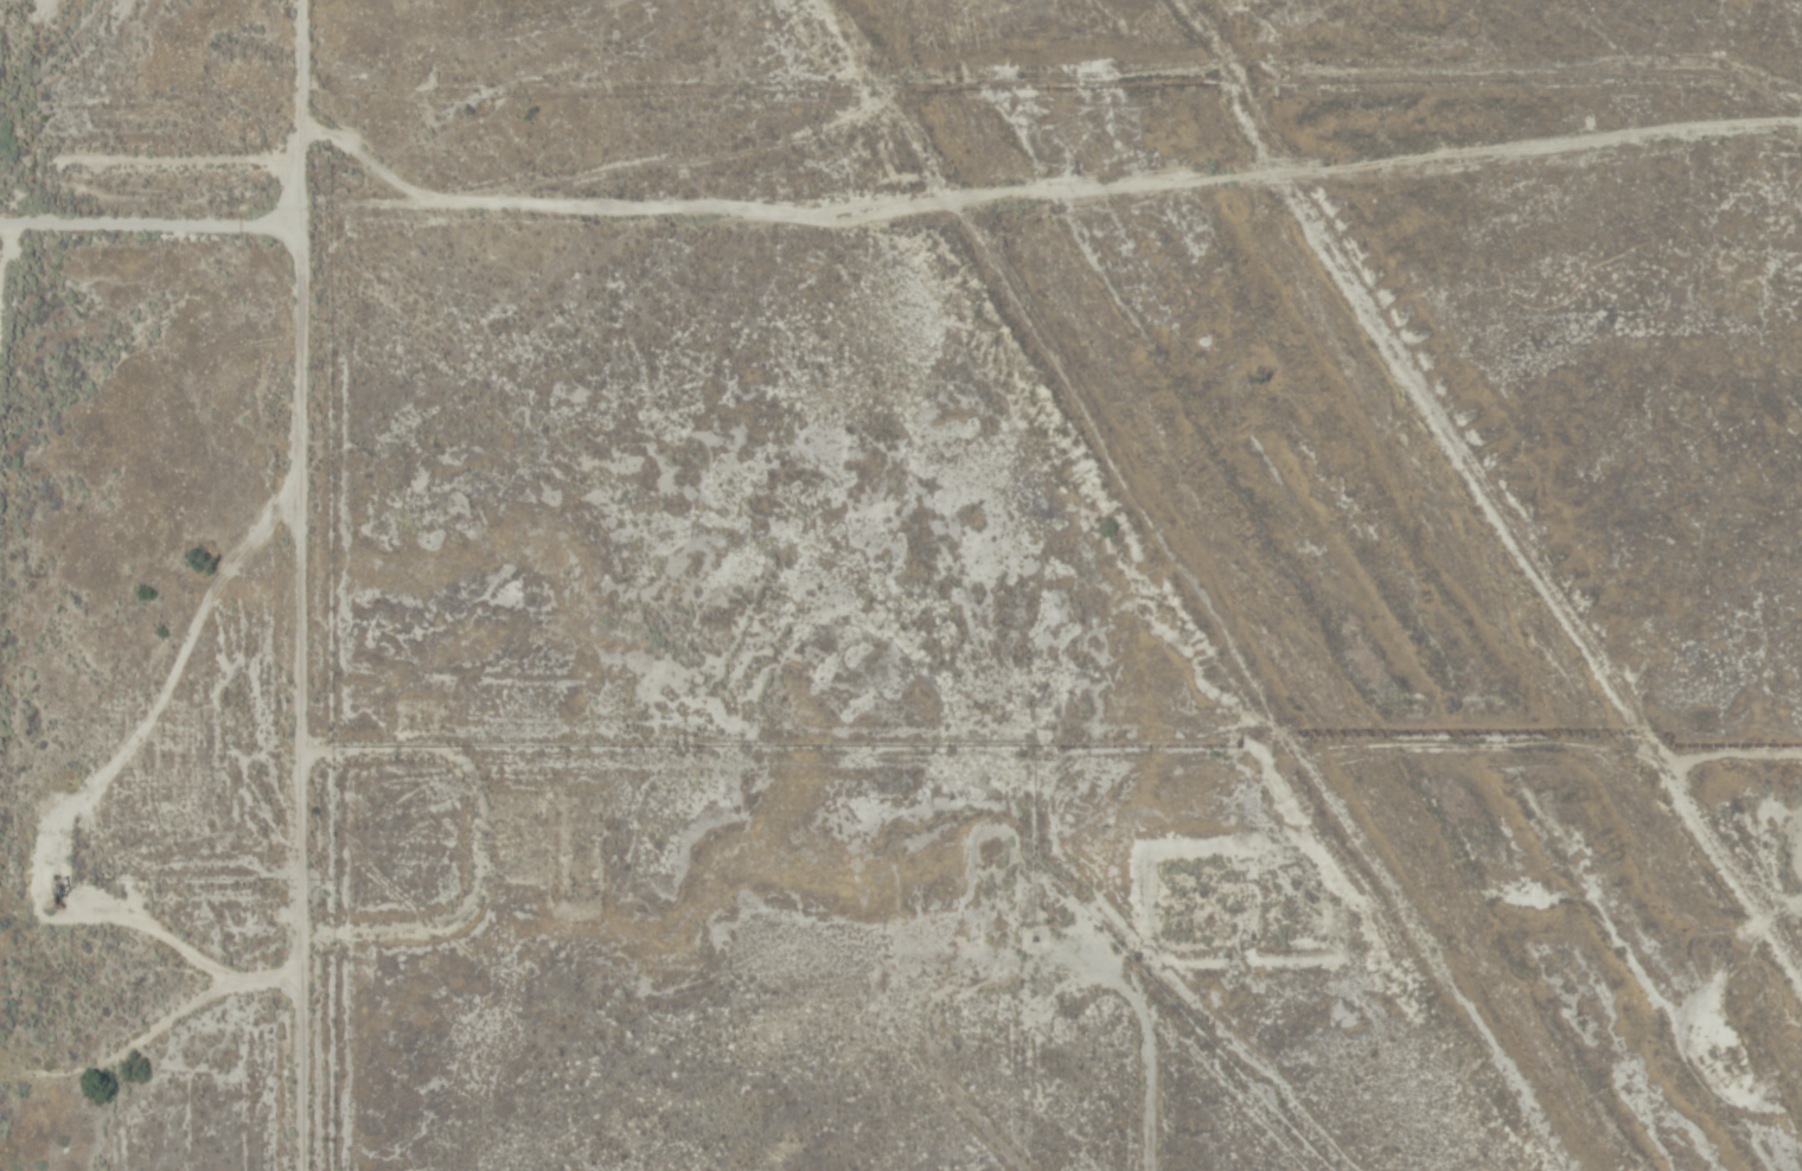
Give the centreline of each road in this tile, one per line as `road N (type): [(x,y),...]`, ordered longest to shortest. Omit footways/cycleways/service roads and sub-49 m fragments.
road 1 (track): [(1801,230),(1362,237),(1245,117),(1220,24),(1205,0)]

